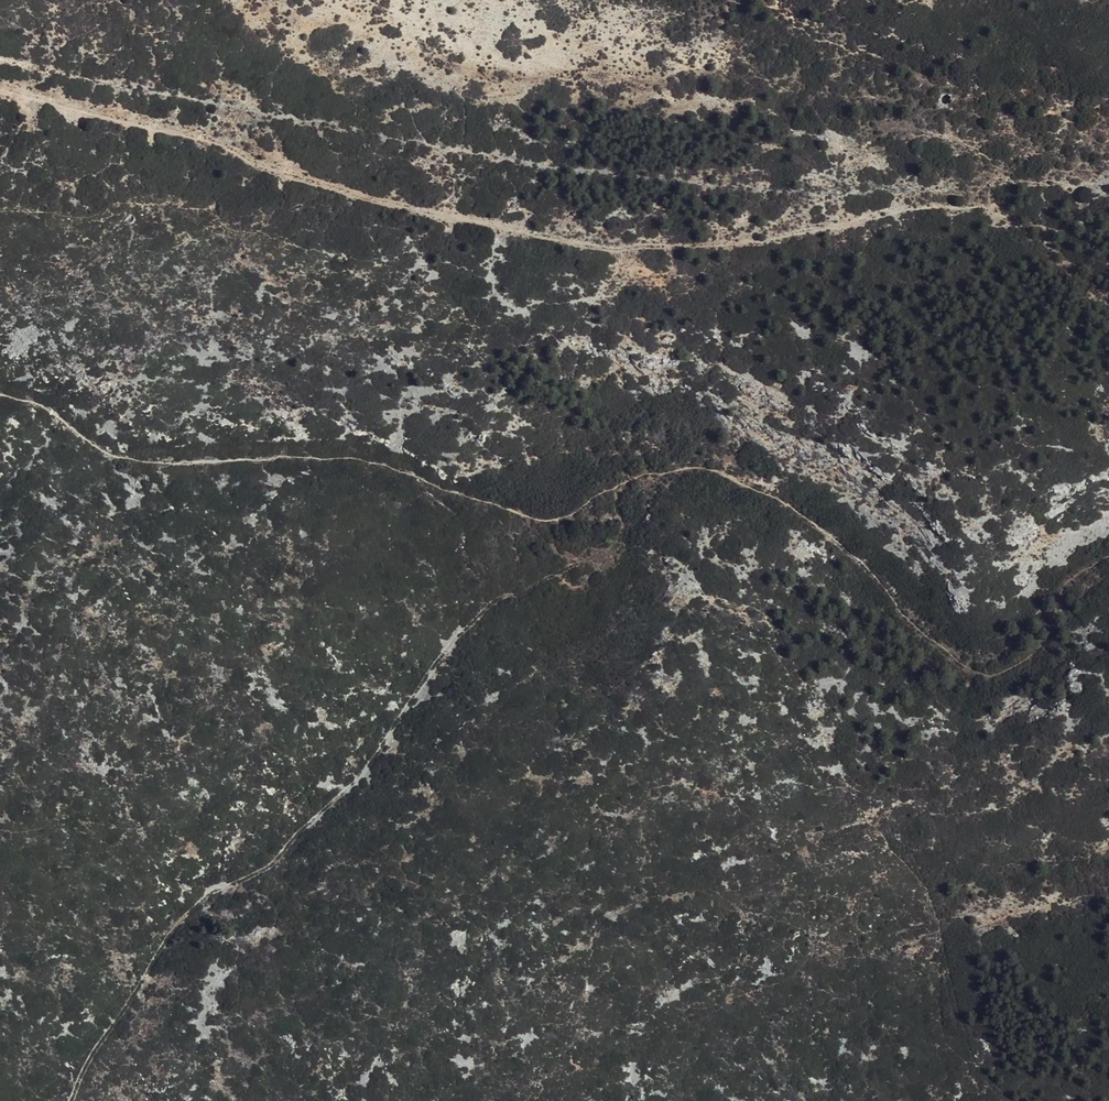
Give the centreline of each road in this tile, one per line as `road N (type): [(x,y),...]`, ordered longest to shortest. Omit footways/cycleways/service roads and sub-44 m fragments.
road 1 (track): [(0,88),(213,141),(330,187),(601,249),(841,229),(974,203)]
road 2 (track): [(79,1100),(98,1056),(201,905),(286,859),(363,783),(463,640),(512,594),(618,548),(630,518),(619,486)]
road 3 (track): [(619,486),(715,466),(864,557),(952,654),(996,676),(1030,664),(1054,634),(1067,587),(1108,557)]

